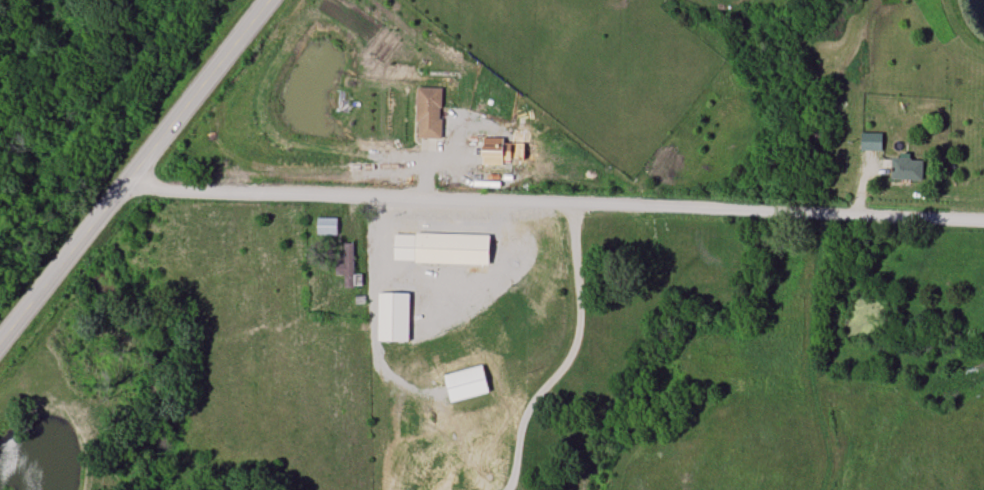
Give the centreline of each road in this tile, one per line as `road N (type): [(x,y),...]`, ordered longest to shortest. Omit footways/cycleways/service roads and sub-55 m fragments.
road 1 (residential): [(983,221),(208,194),(127,178)]
road 2 (primary): [(0,341),(267,0)]
road 3 (residential): [(574,266),(502,268),(501,227),(485,201)]

